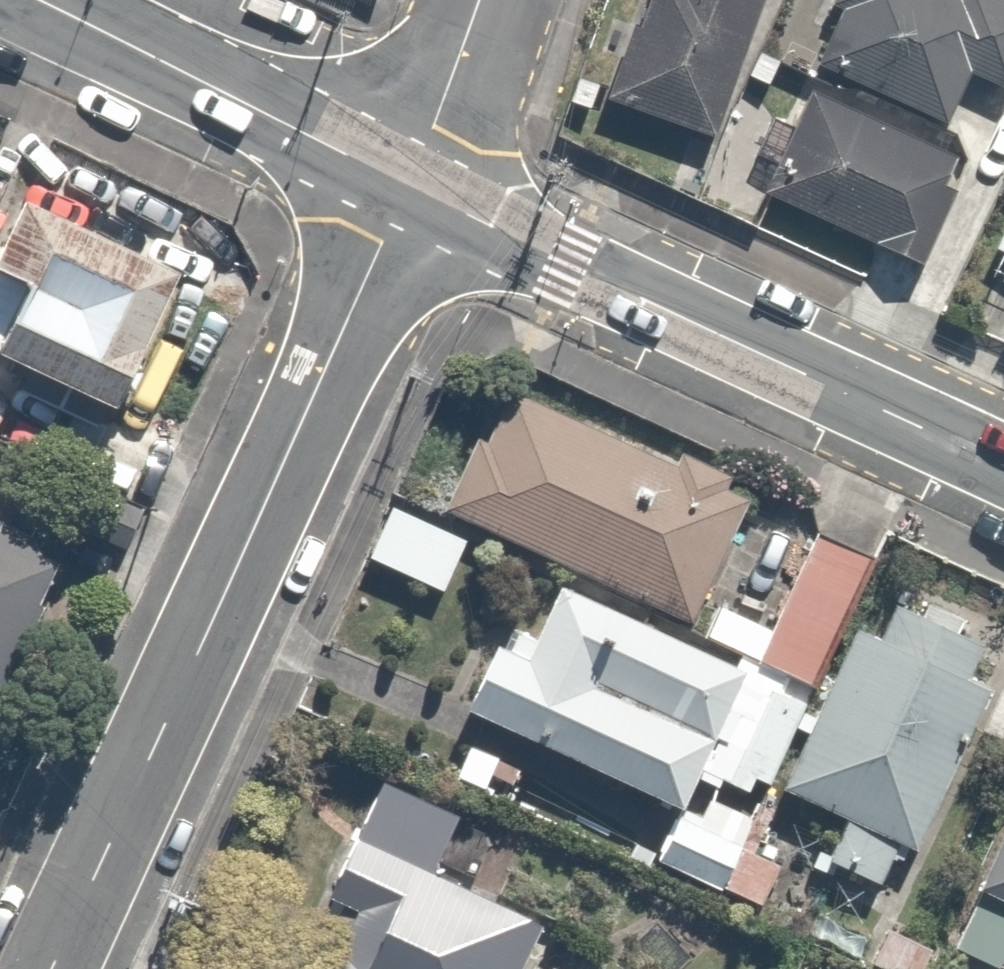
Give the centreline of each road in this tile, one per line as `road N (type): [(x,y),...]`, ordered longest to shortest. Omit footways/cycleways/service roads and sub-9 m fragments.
road 1 (residential): [(406,189),(49,968)]
road 2 (tertiary): [(406,189),(1003,466)]
road 3 (tertiary): [(41,0),(406,189)]
road 4 (residential): [(474,0),(406,189)]

